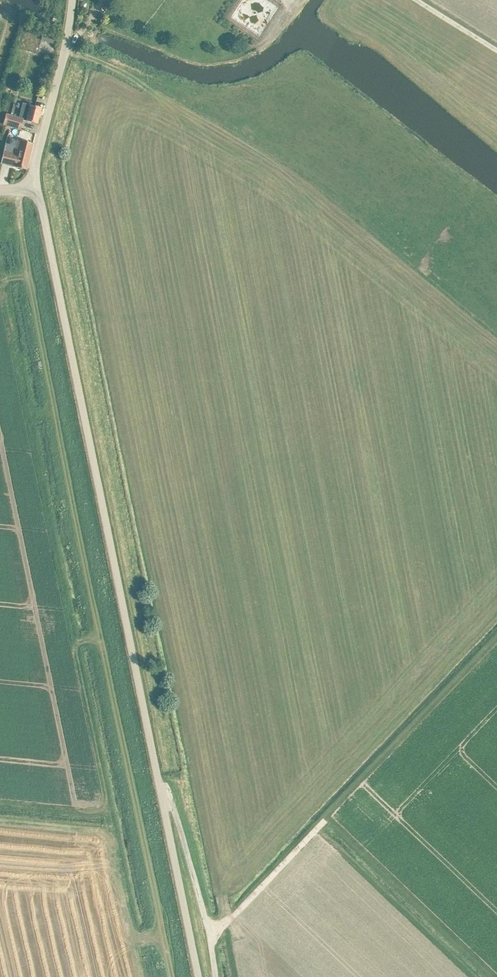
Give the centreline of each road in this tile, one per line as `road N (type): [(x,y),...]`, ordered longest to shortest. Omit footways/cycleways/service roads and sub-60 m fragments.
road 1 (unclassified): [(160,802),(36,189)]
road 2 (unclassified): [(36,189),(71,0)]
road 3 (unclassified): [(214,976),(202,906),(160,802)]
road 4 (unclassified): [(195,976),(160,802)]

